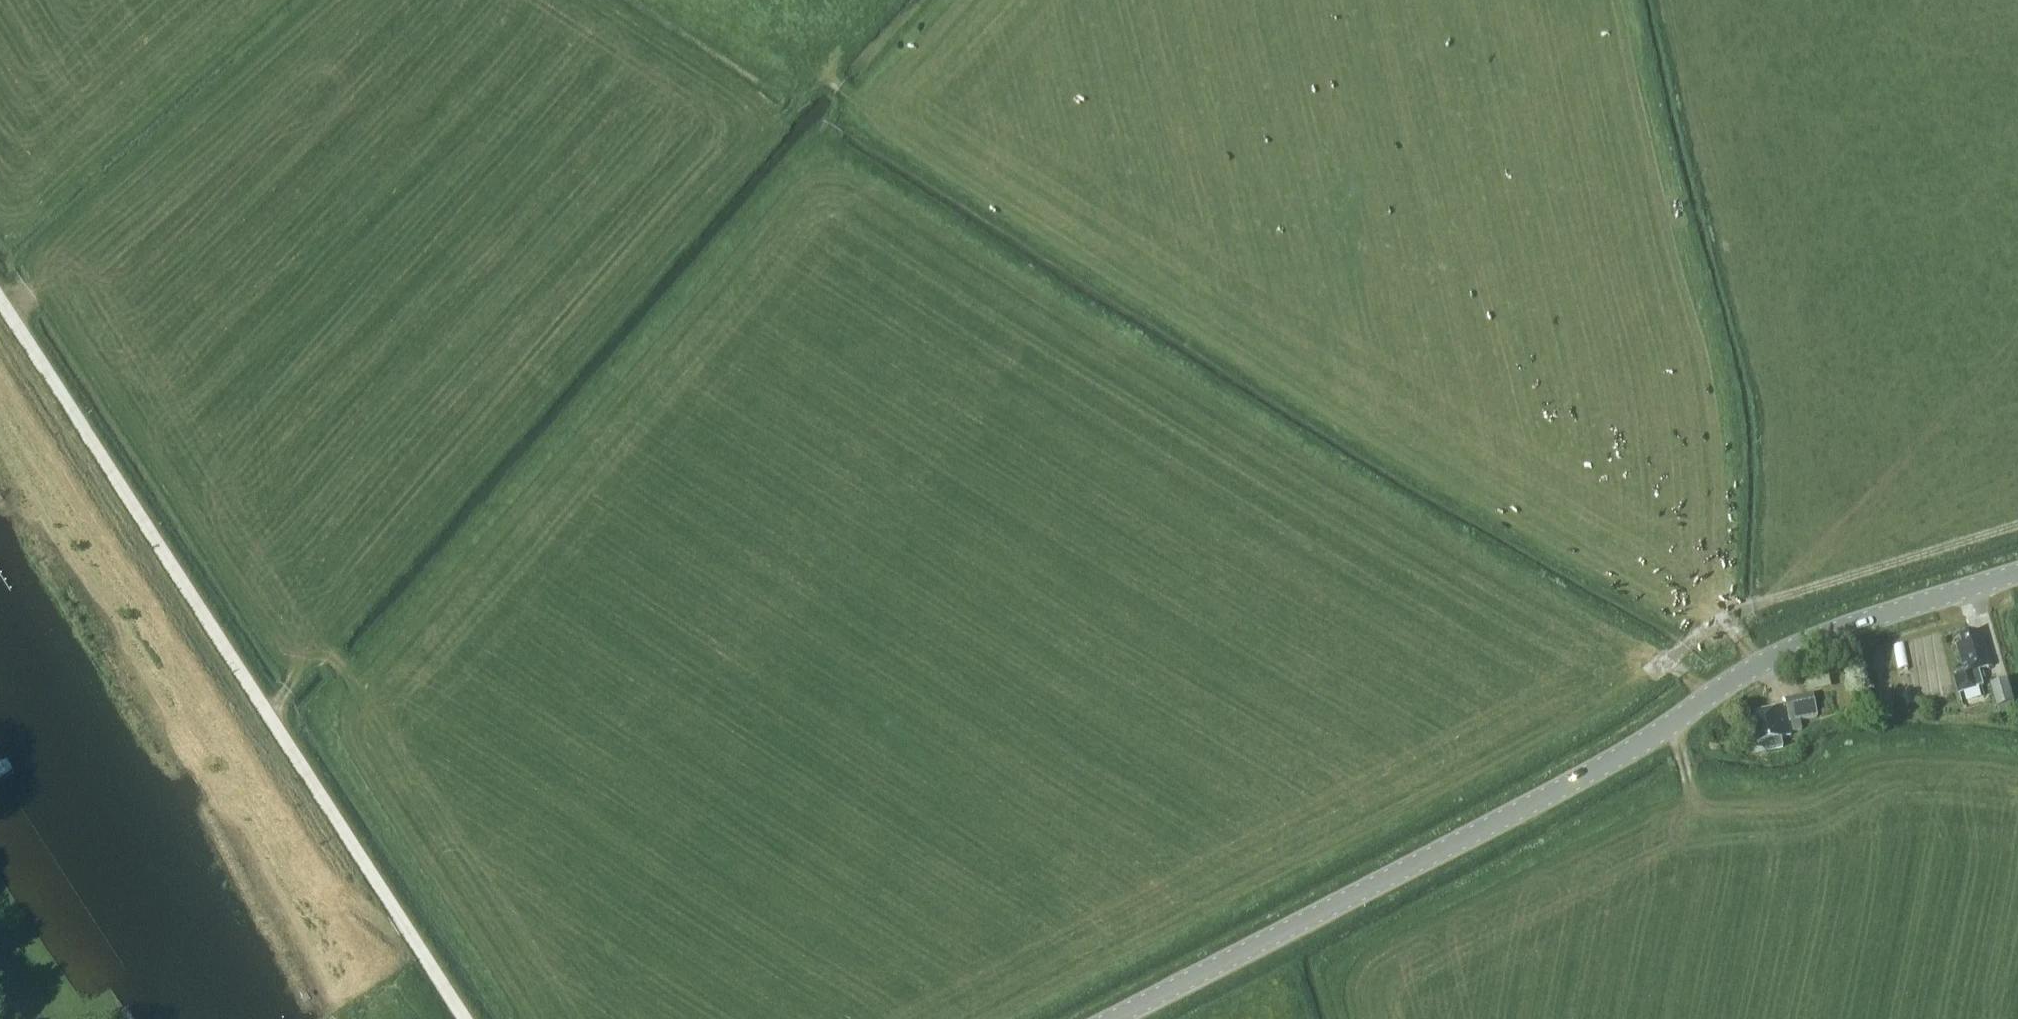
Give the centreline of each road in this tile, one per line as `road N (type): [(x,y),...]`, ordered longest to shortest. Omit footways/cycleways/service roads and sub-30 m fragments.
road 1 (tertiary): [(1117,1018),(1614,764),(1775,657),(2017,575)]
road 2 (unclassified): [(467,1018),(0,299)]

